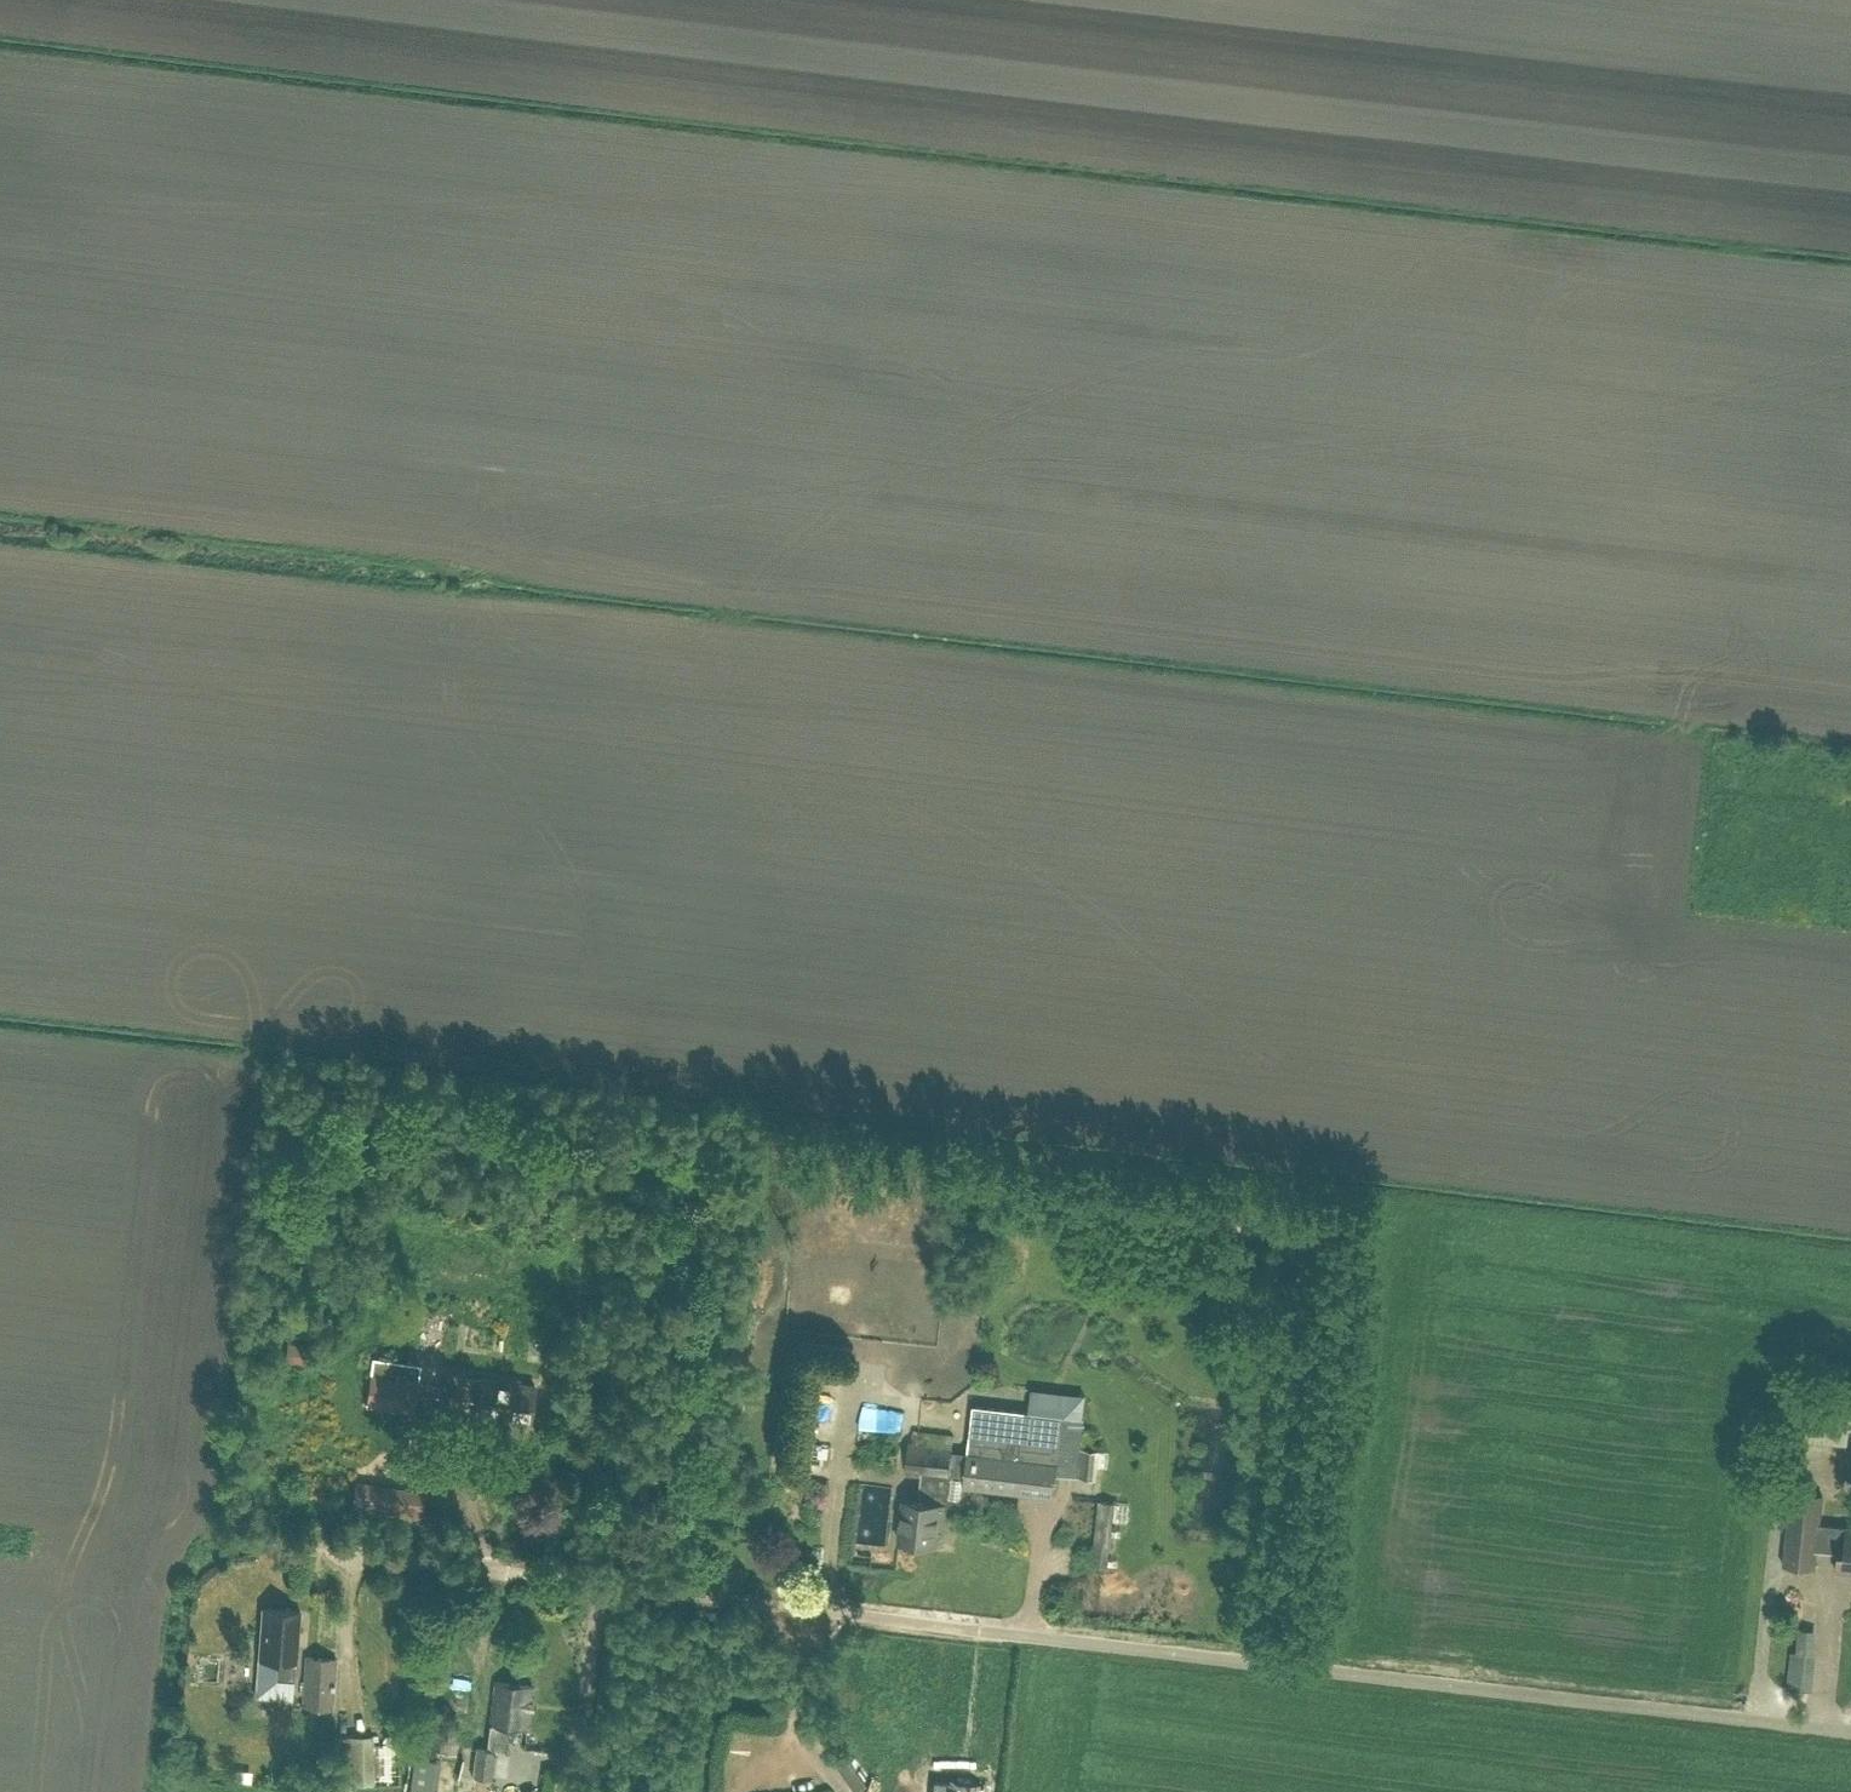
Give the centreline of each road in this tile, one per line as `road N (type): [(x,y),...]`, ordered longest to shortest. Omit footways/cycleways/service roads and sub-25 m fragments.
road 1 (unclassified): [(1850,1736),(327,1553)]

